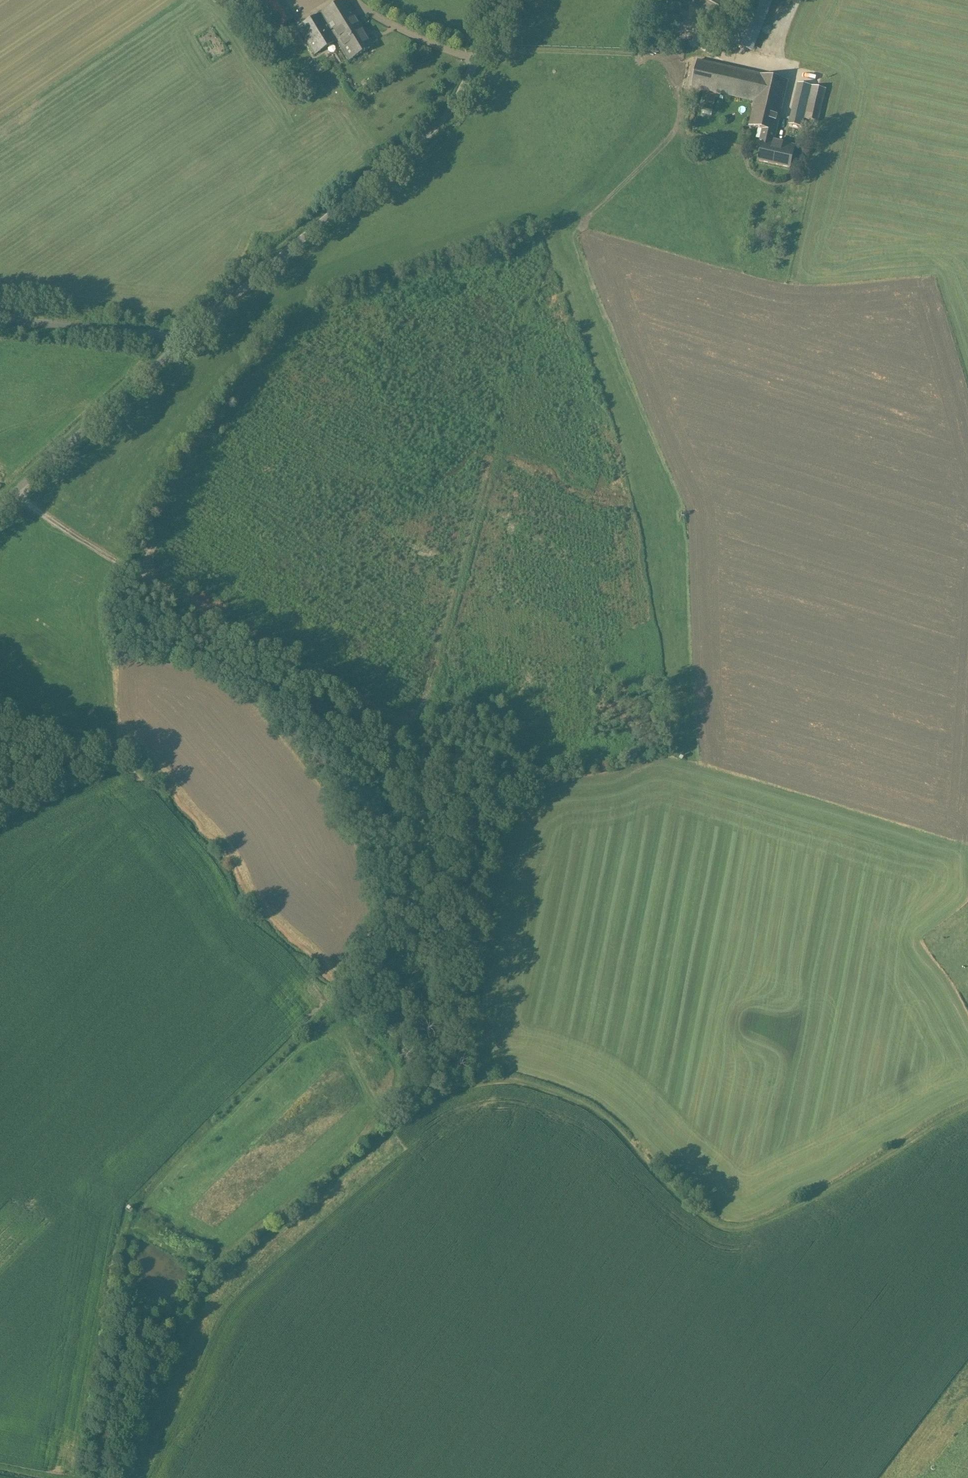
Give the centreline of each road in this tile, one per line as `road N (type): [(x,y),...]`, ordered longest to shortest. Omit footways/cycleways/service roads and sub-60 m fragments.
road 1 (track): [(447,1092),(481,1083),(535,1085),(596,1111),(708,1222),(728,1228),(819,1193),(967,1108)]
road 2 (unclassified): [(182,337),(450,111),(498,0)]
road 3 (track): [(16,492),(413,745)]
road 4 (track): [(477,48),(691,57),(673,134),(586,221),(590,236)]
road 5 (unclassified): [(182,337),(0,506)]
road 6 (unclassified): [(0,317),(182,337)]

